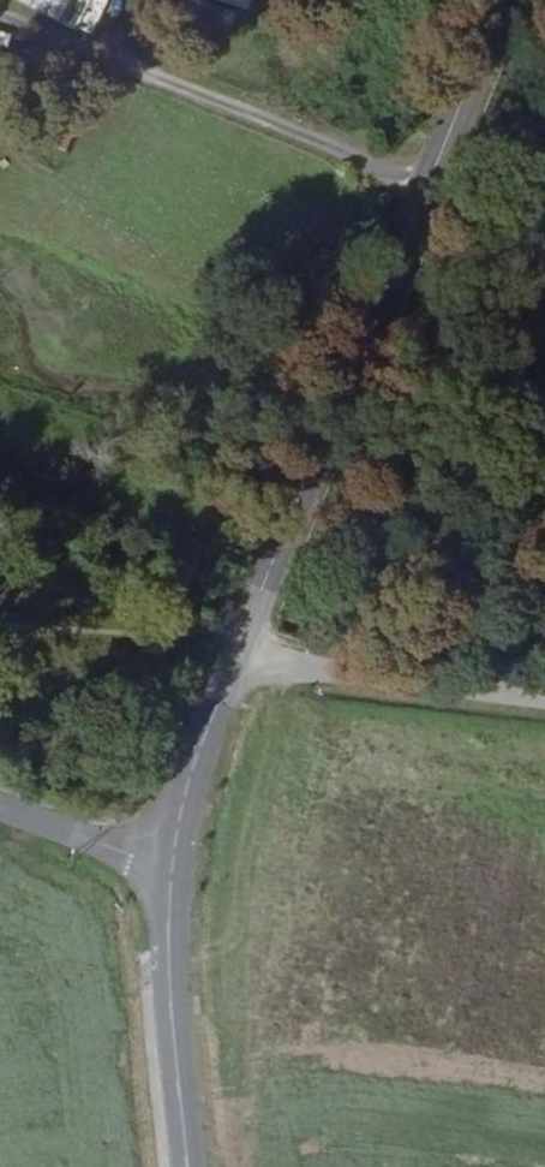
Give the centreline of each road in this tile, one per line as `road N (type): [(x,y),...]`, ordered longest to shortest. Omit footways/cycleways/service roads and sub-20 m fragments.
road 1 (secondary): [(232,644),(489,0)]
road 2 (unclassified): [(544,692),(232,644)]
road 3 (secondary): [(187,1166),(168,867)]
road 4 (secondary): [(168,867),(181,794),(232,644)]
road 5 (tertiary): [(168,867),(0,811)]

